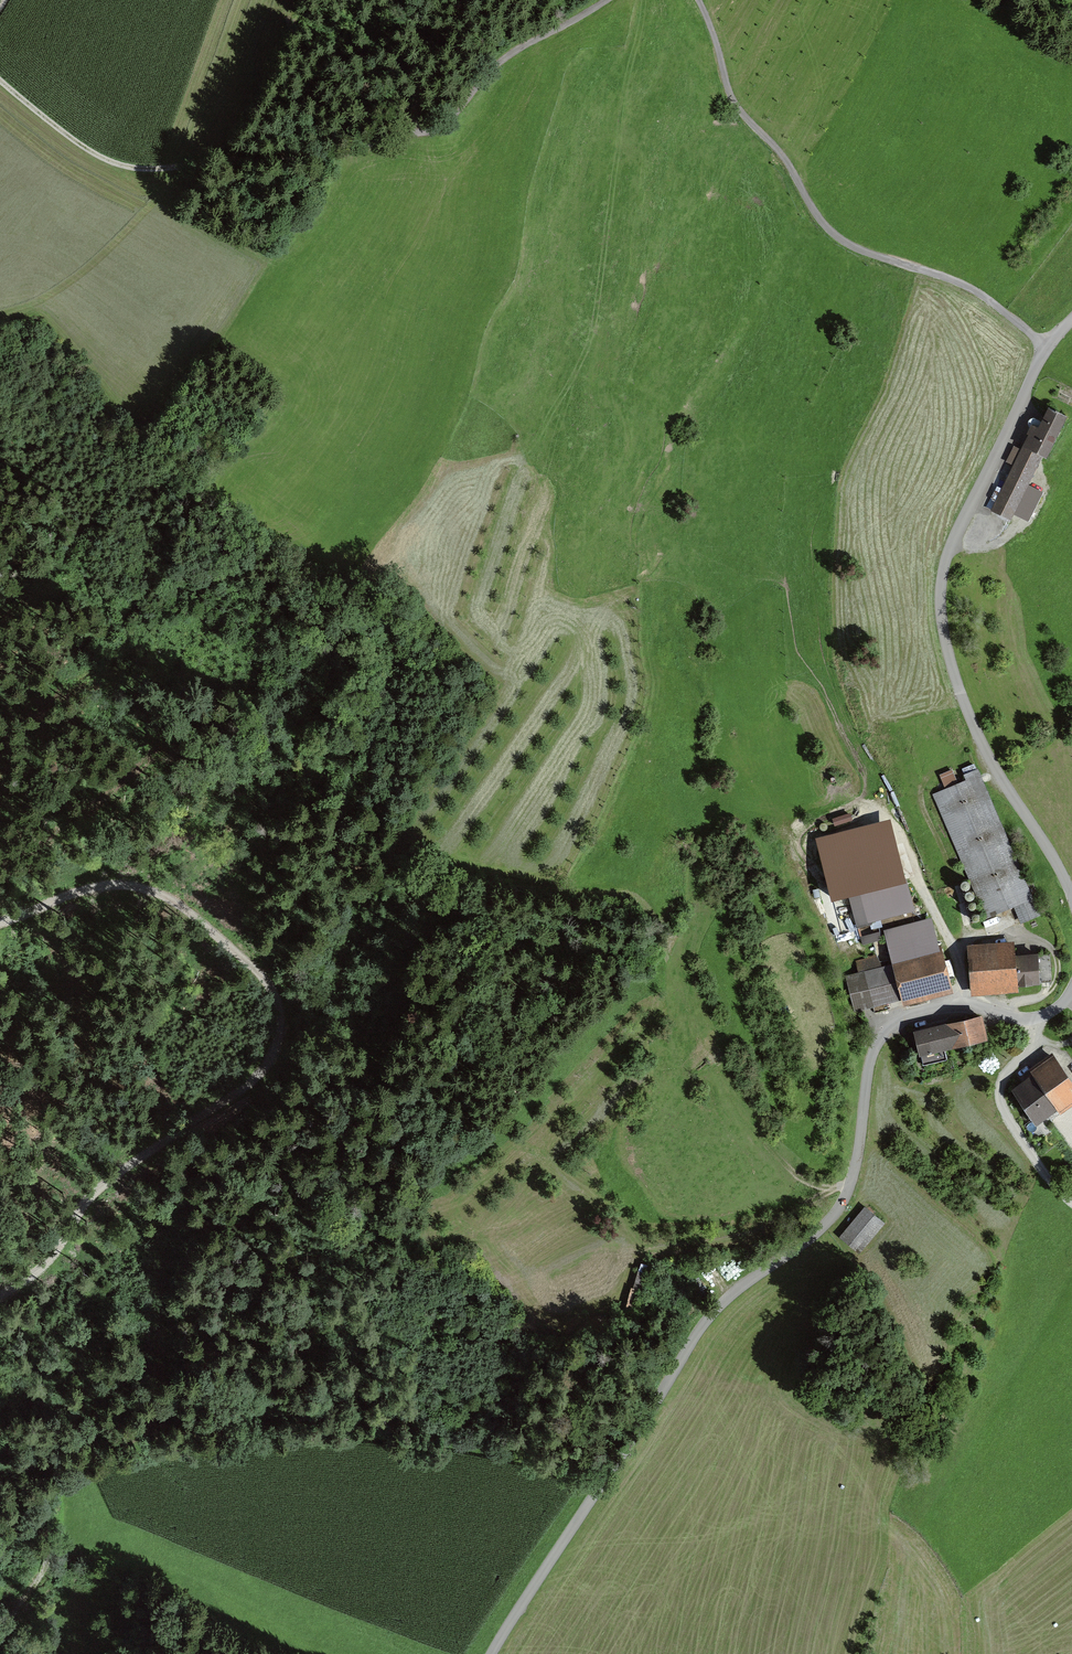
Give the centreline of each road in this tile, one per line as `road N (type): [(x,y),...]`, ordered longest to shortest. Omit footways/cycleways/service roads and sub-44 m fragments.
road 1 (residential): [(1071,993),(1039,1015),(968,1006),(917,1011),(883,1033),(869,1066),(854,1177),(841,1205),(707,1317),(492,1653)]
road 2 (track): [(0,919),(99,888),(146,889),(181,906),(267,982),(279,1017),(258,1076),(112,1178),(53,1257),(0,1294)]
road 3 (track): [(604,0),(502,57),(448,120),(335,154),(125,164),(47,118),(0,79)]
road 4 (residential): [(1071,321),(1047,347),(963,522),(941,597),(952,661),(983,740),(1071,887)]
road 5 (track): [(1047,347),(966,283),(835,230),(778,144),(737,99),(703,0)]
road 6 (track): [(268,1064),(335,1067),(372,1058),(396,1030),(449,885)]
road 7 (track): [(1039,1015),(1002,1097),(1036,1158),(1071,1197)]
road 8 (track): [(0,1631),(57,1538),(32,1484),(0,1456)]
road 9 (track): [(458,0),(413,134)]

